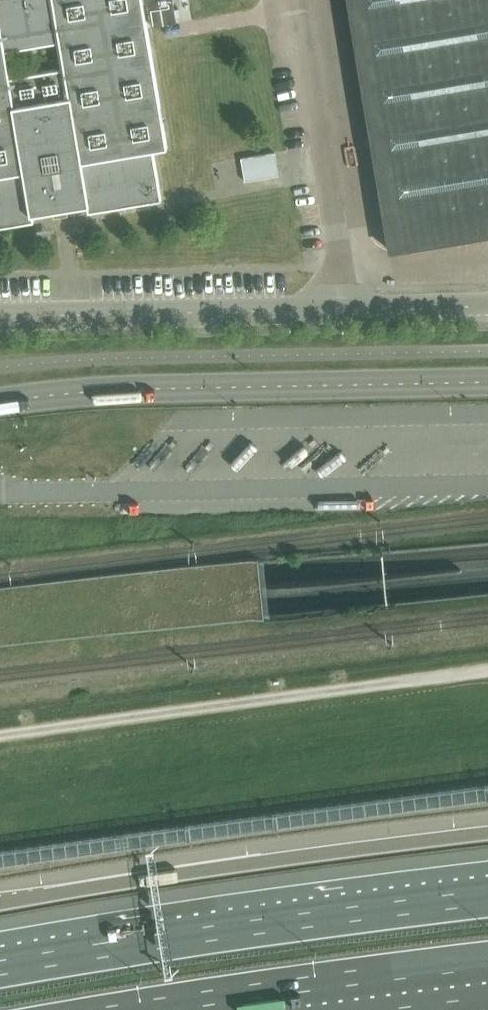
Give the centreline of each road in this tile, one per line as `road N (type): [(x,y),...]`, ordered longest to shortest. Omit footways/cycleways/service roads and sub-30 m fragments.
road 1 (motorway): [(487,835),(0,904)]
road 2 (motorway): [(487,903),(0,969)]
road 3 (track): [(0,736),(487,670)]
road 4 (tertiary): [(0,400),(124,388),(487,379)]
road 5 (motorway): [(154,1009),(303,984),(487,966)]

